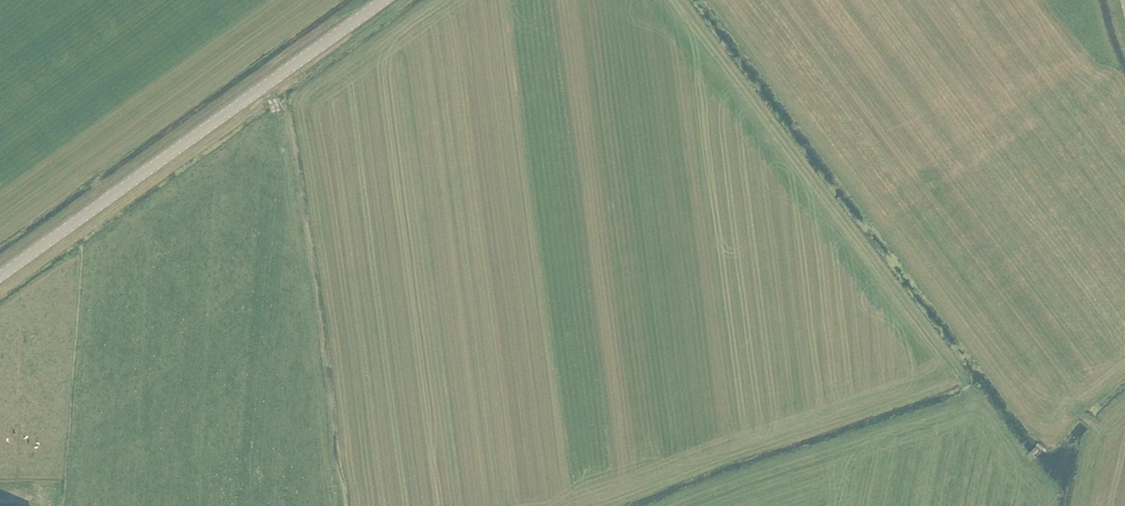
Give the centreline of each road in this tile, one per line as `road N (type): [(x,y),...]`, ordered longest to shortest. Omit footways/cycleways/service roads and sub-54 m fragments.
road 1 (track): [(677,0),(1029,461),(1042,447)]
road 2 (secondary): [(0,277),(384,0)]

